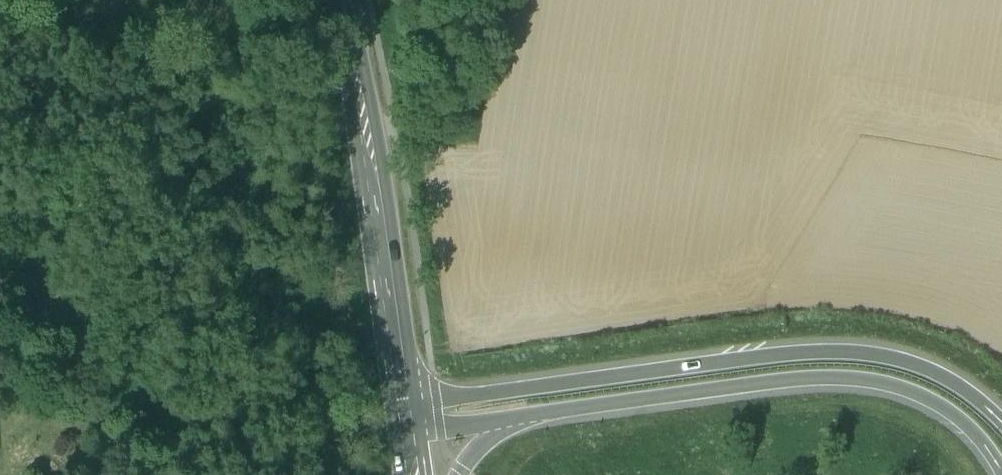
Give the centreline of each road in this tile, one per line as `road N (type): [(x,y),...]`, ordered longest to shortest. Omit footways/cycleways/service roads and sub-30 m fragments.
road 1 (motorway): [(1001,424),(928,372),(828,354),(406,408)]
road 2 (motorway): [(554,413),(814,380),(888,385),(965,424),(1001,474)]
road 3 (primary): [(406,408),(347,0)]
road 4 (motorway): [(410,438),(554,413)]

